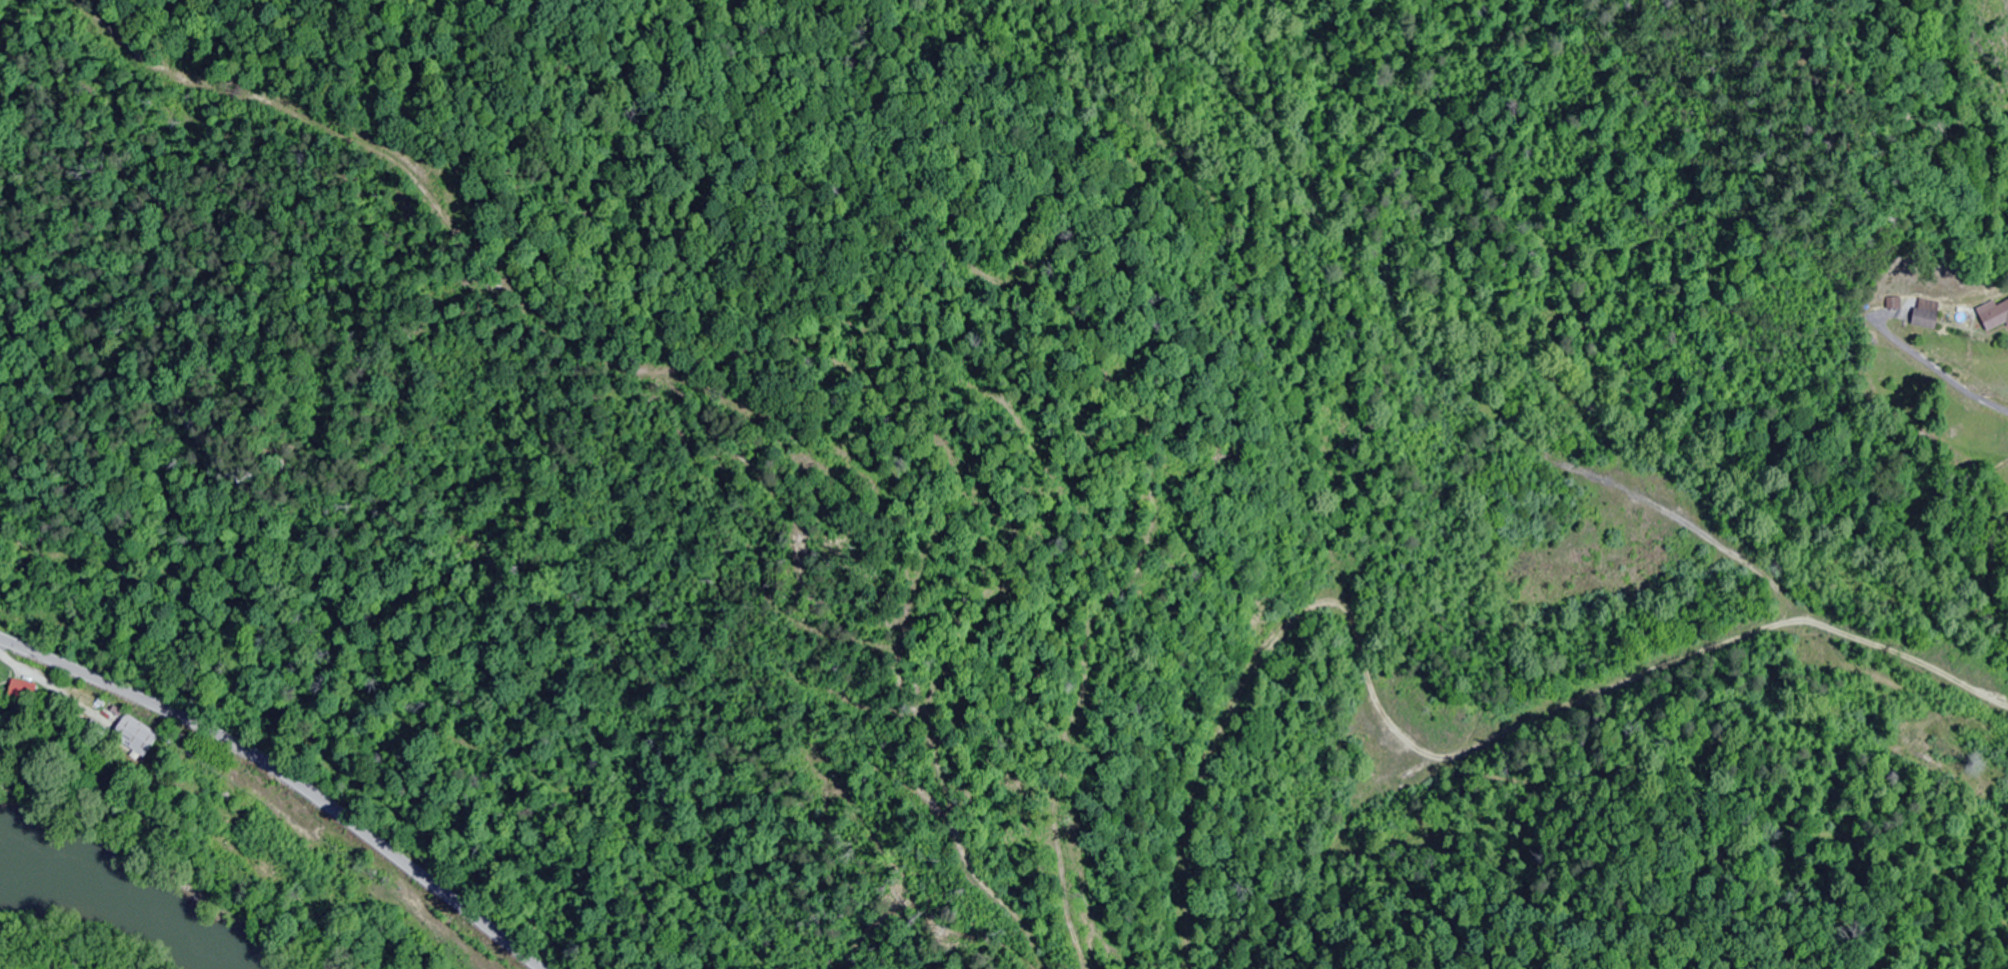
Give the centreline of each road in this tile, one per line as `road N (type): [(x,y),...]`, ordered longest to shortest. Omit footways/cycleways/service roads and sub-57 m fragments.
road 1 (secondary): [(540,968),(262,760),(154,704),(0,640)]

